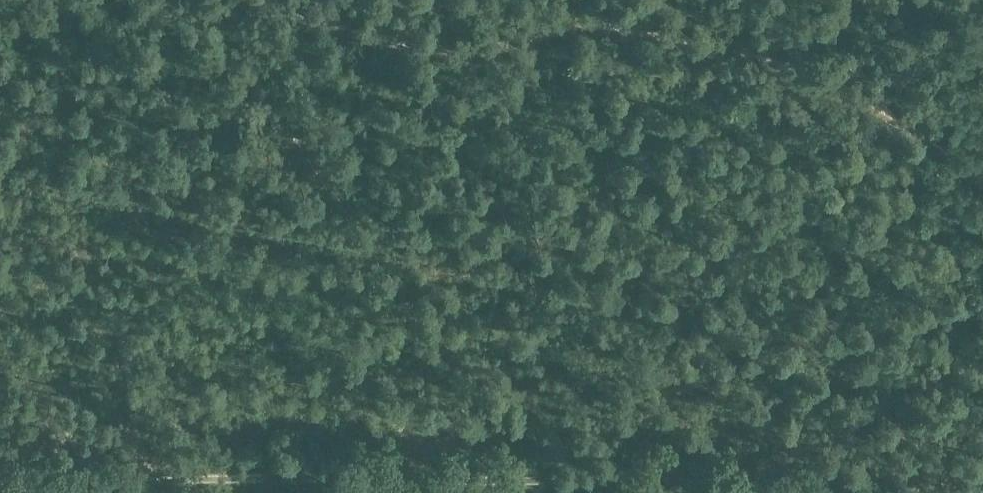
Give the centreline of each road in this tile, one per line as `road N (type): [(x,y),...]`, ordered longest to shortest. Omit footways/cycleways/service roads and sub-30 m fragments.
road 1 (track): [(982,184),(878,113),(769,58),(596,29),(486,50),(407,49),(299,19),(262,0)]
road 2 (track): [(786,492),(743,481),(571,474),(279,472),(82,492)]

